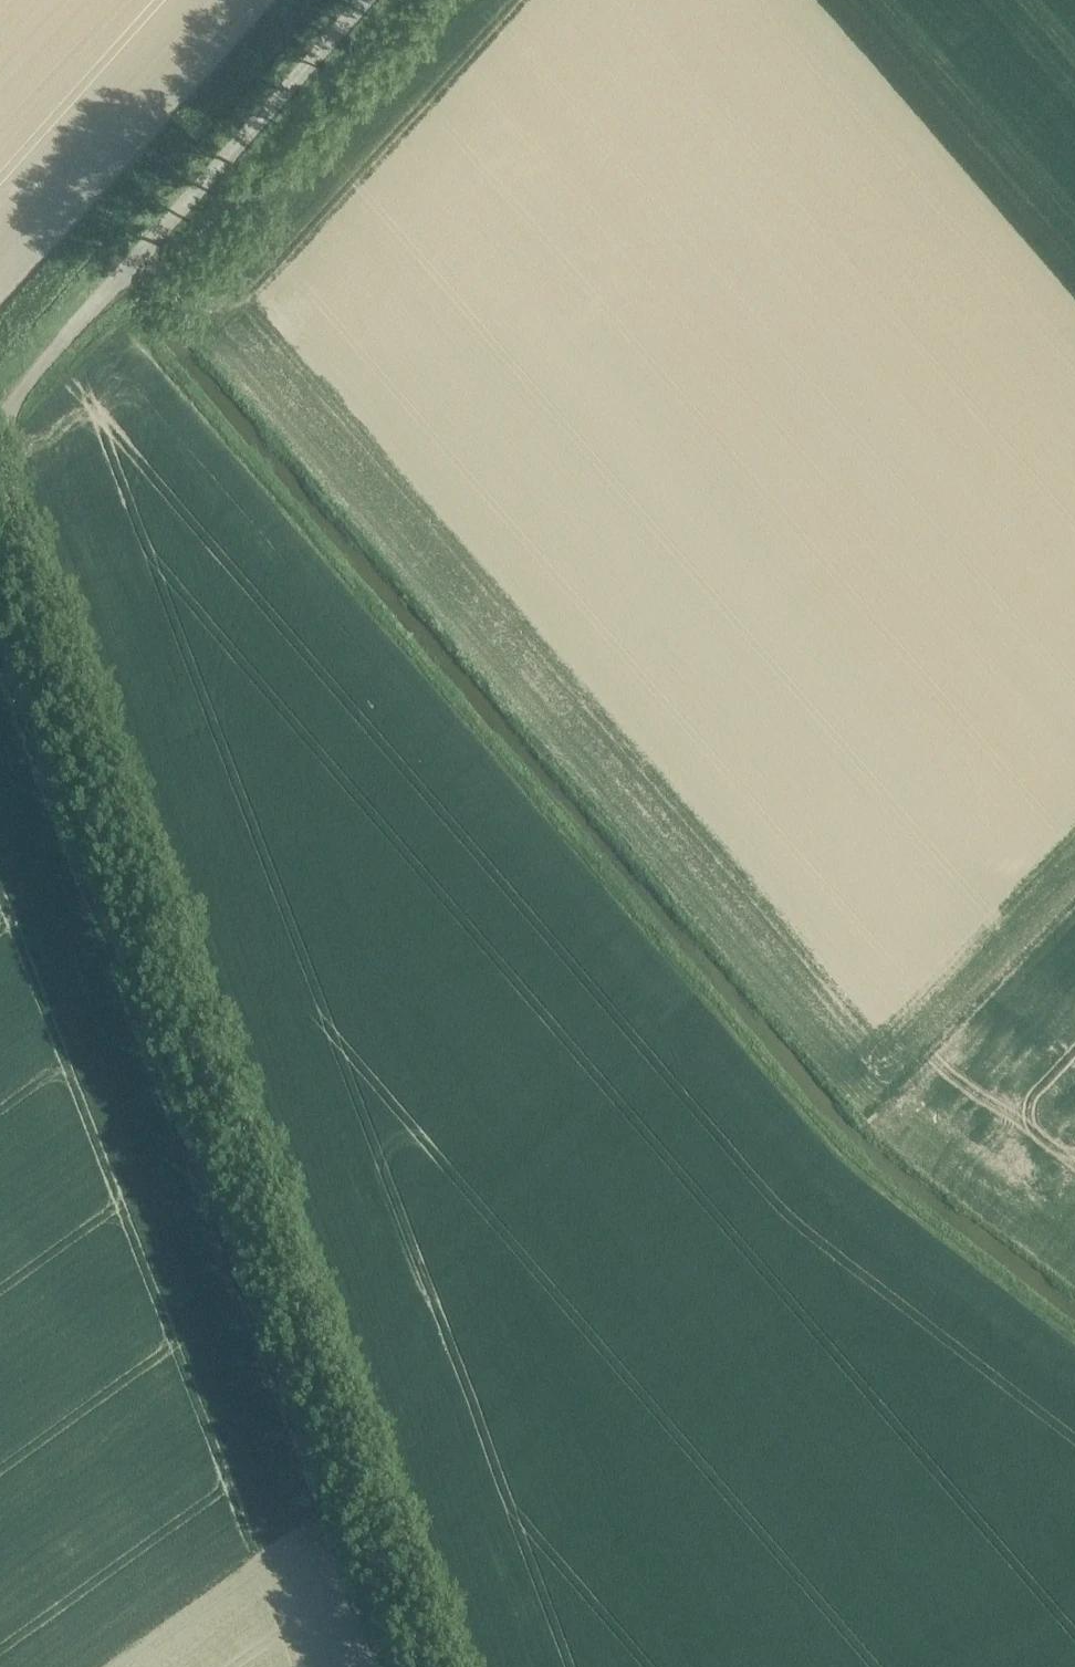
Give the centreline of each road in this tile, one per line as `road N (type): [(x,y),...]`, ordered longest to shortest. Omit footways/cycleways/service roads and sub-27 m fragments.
road 1 (unclassified): [(455,1666),(0,463)]
road 2 (unclassified): [(0,424),(366,0)]

